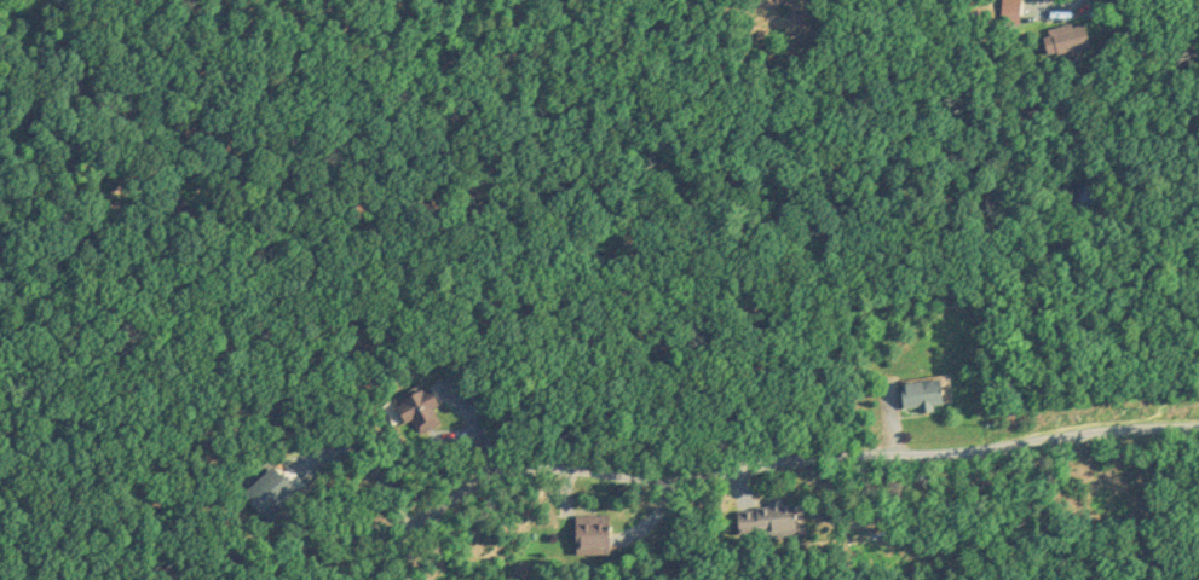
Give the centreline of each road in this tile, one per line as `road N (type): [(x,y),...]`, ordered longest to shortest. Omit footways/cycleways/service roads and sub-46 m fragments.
road 1 (residential): [(1198,421),(1067,428),(959,450),(831,452),(676,472),(519,464),(404,523)]

